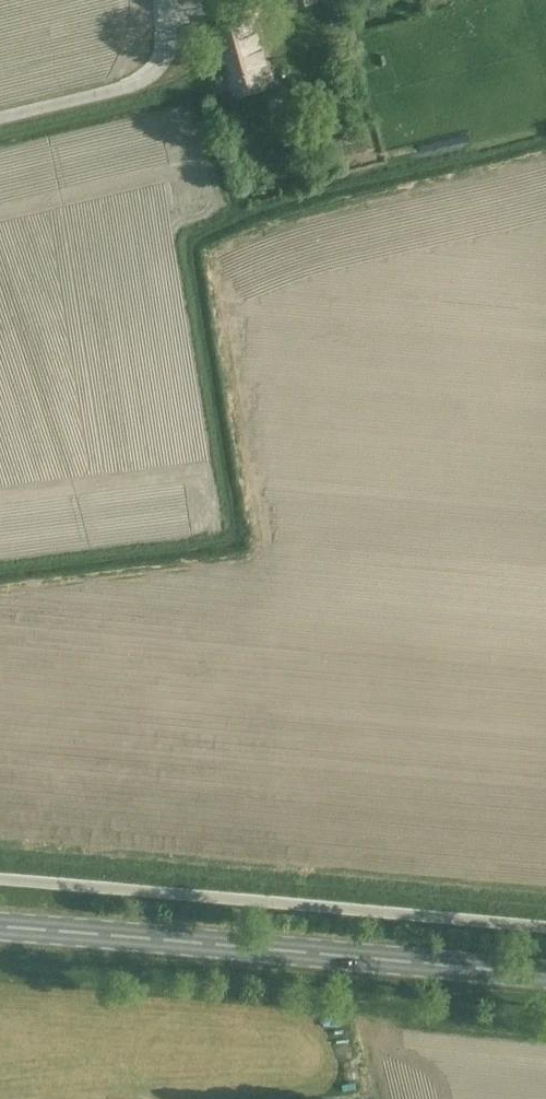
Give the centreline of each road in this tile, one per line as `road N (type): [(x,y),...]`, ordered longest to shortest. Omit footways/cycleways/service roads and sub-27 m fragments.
road 1 (primary): [(0,926),(545,974)]
road 2 (residential): [(0,115),(119,86),(160,54),(166,0)]

